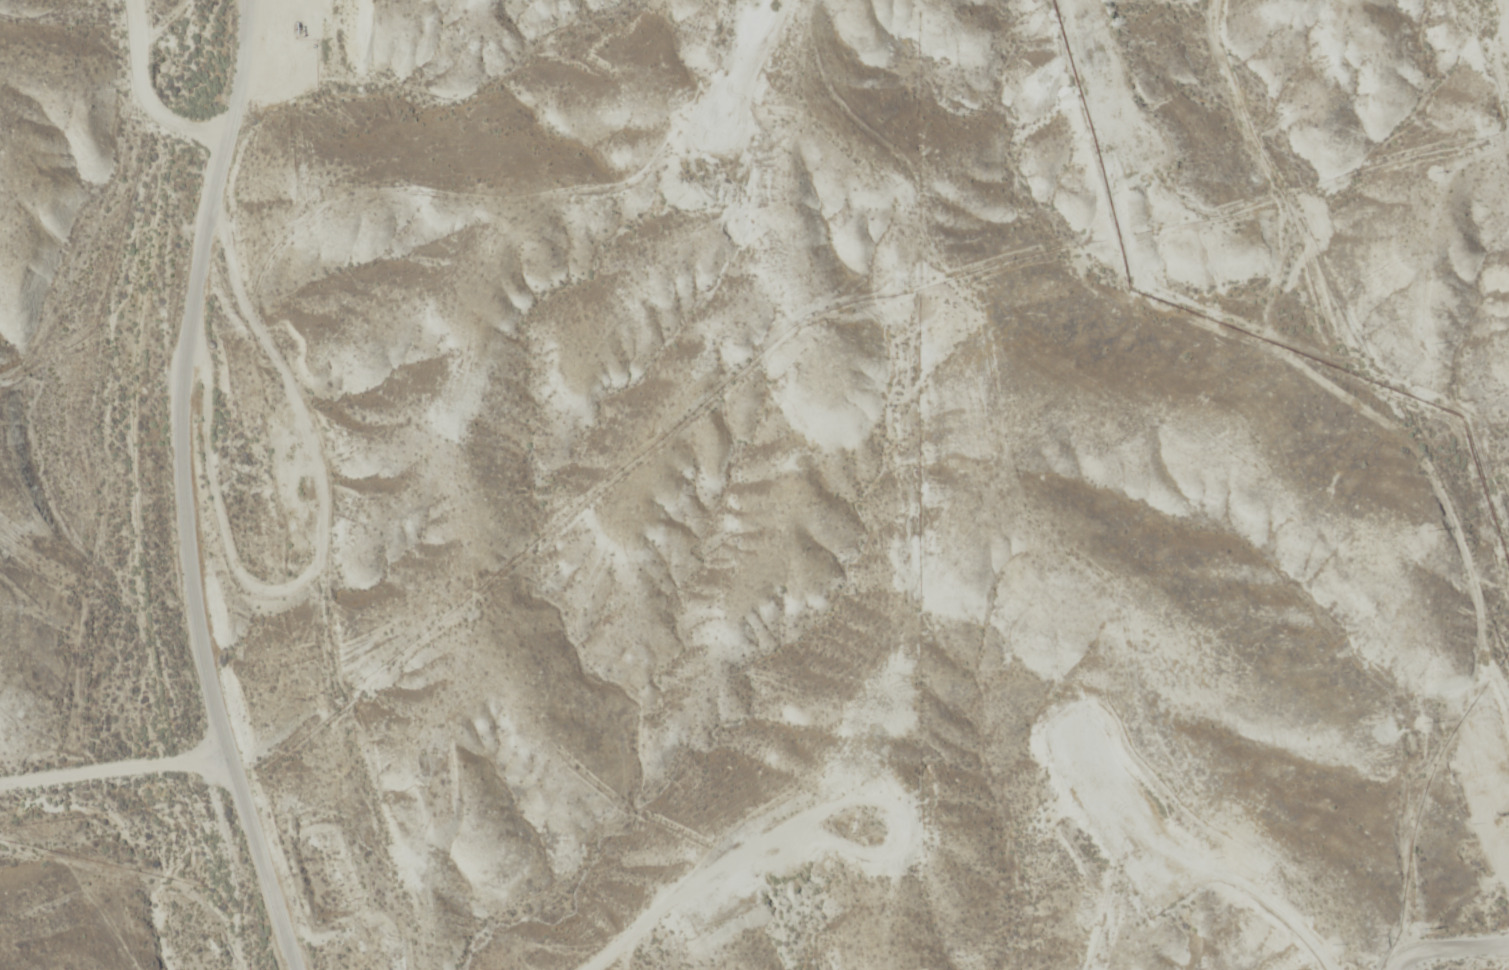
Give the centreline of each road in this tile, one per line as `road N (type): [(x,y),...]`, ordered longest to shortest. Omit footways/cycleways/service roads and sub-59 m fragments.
road 1 (residential): [(294,969),(202,651),(181,464),(194,290),(215,173),(242,89),(248,0)]

